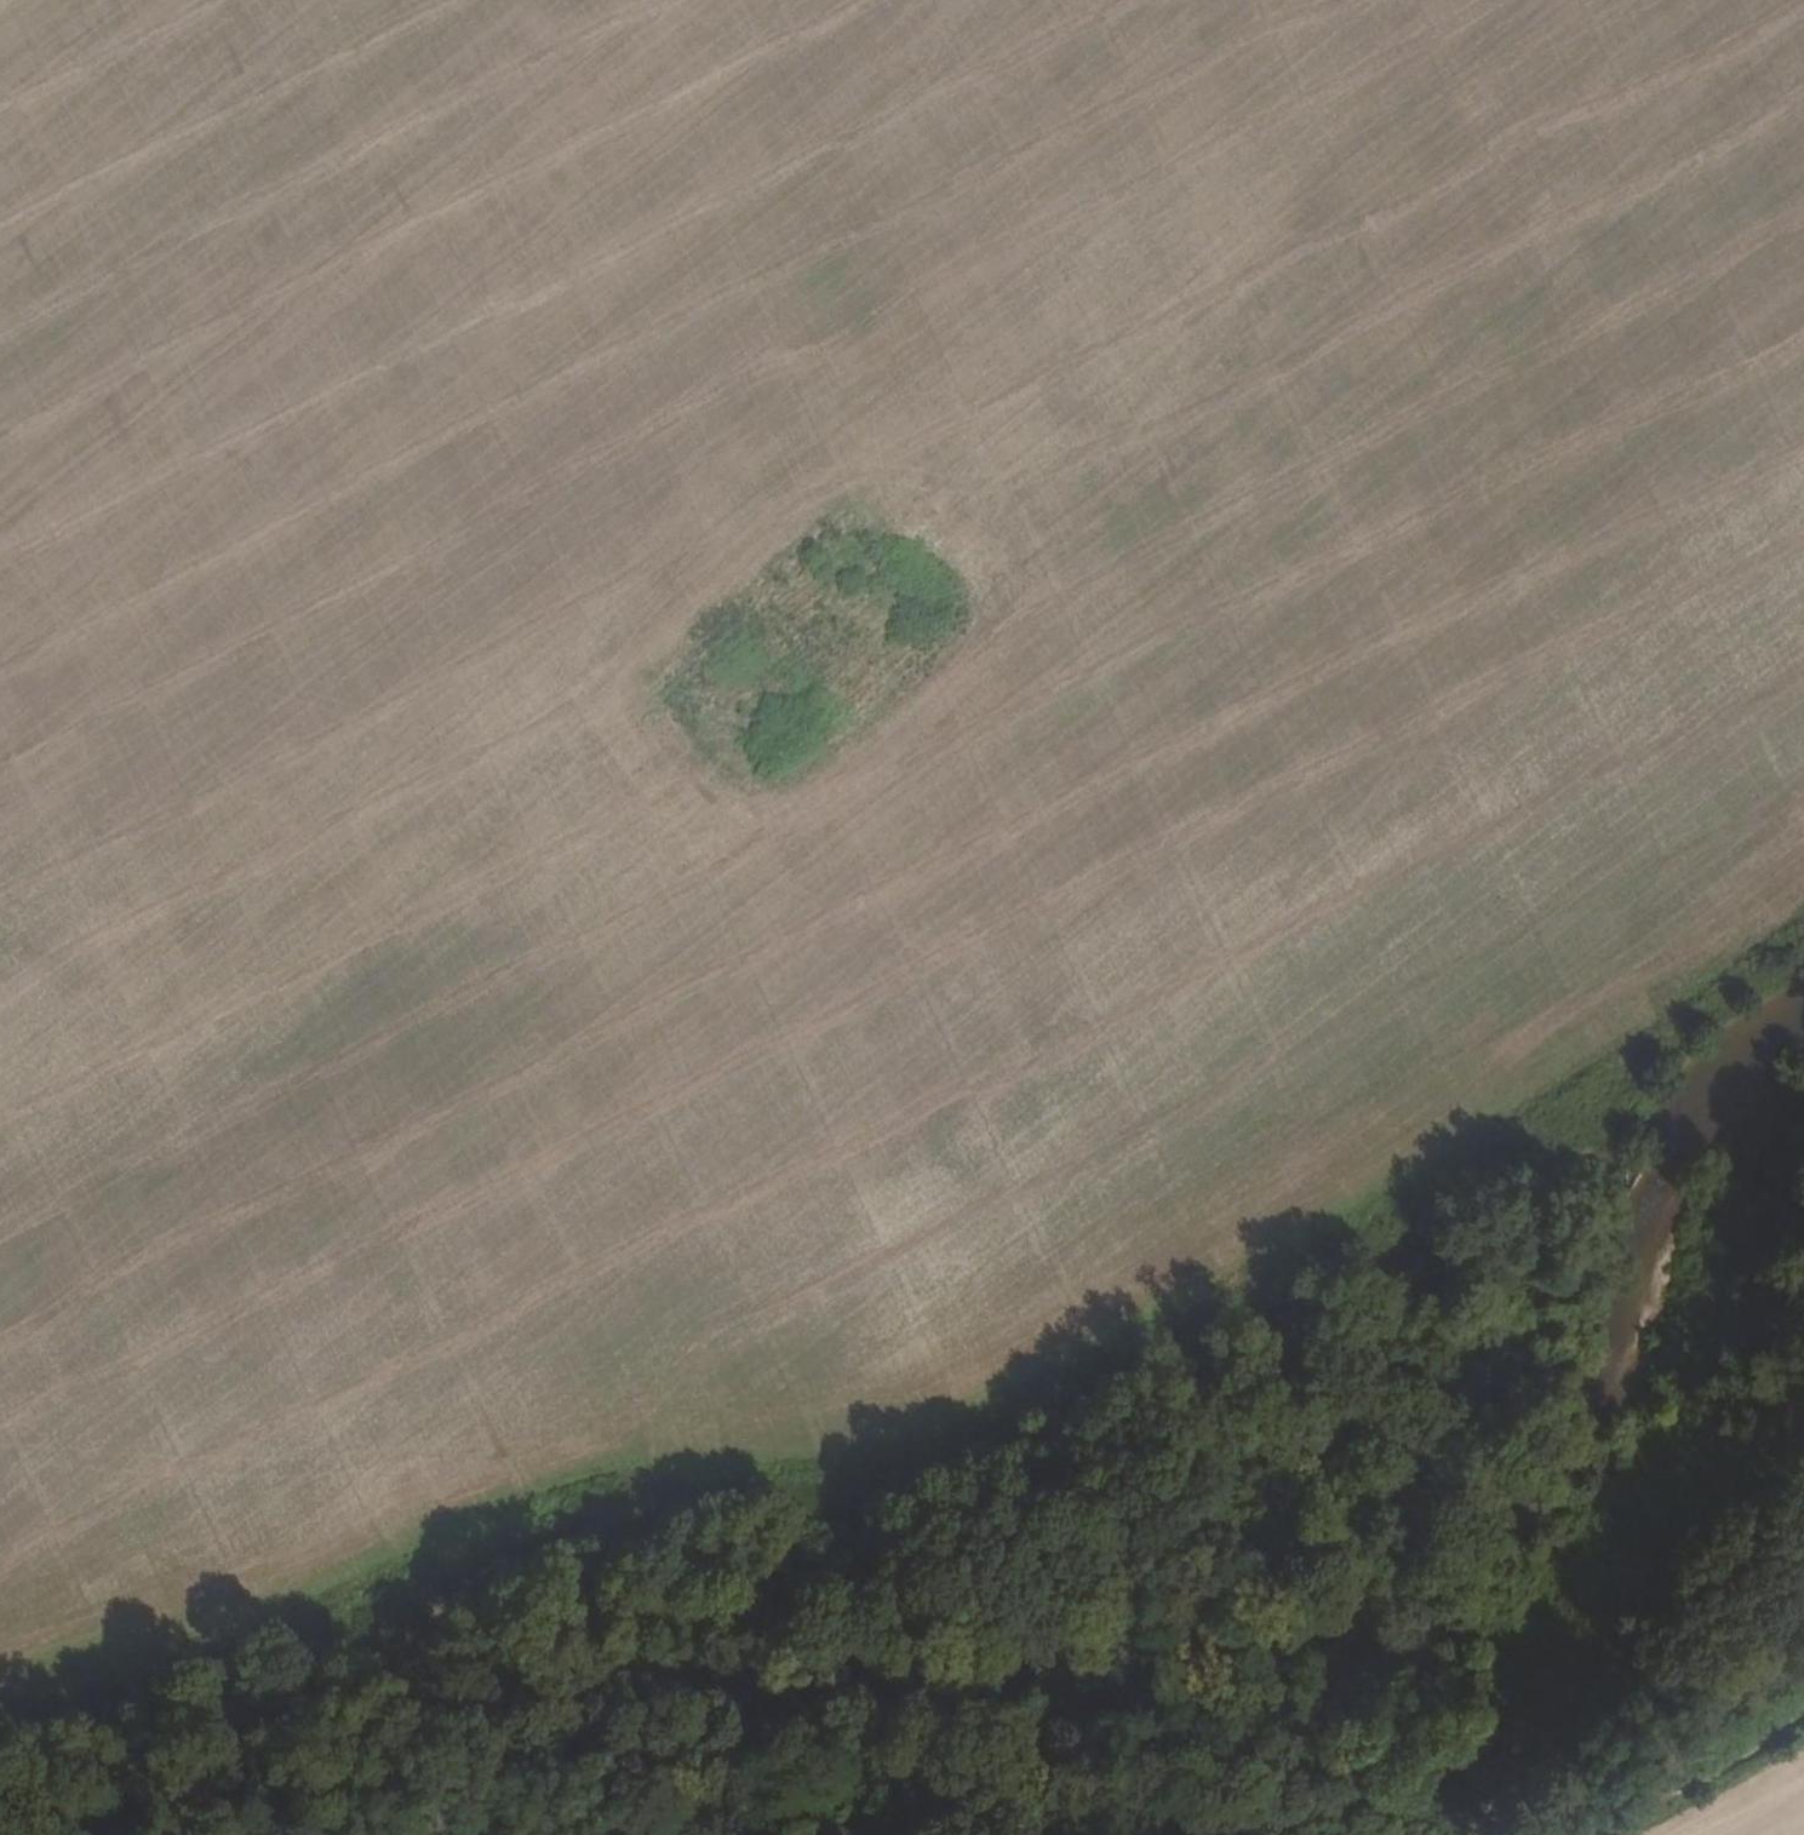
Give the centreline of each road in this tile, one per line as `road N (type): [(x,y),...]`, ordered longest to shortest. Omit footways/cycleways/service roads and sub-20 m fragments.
road 1 (track): [(1803,1717),(1581,1834)]

